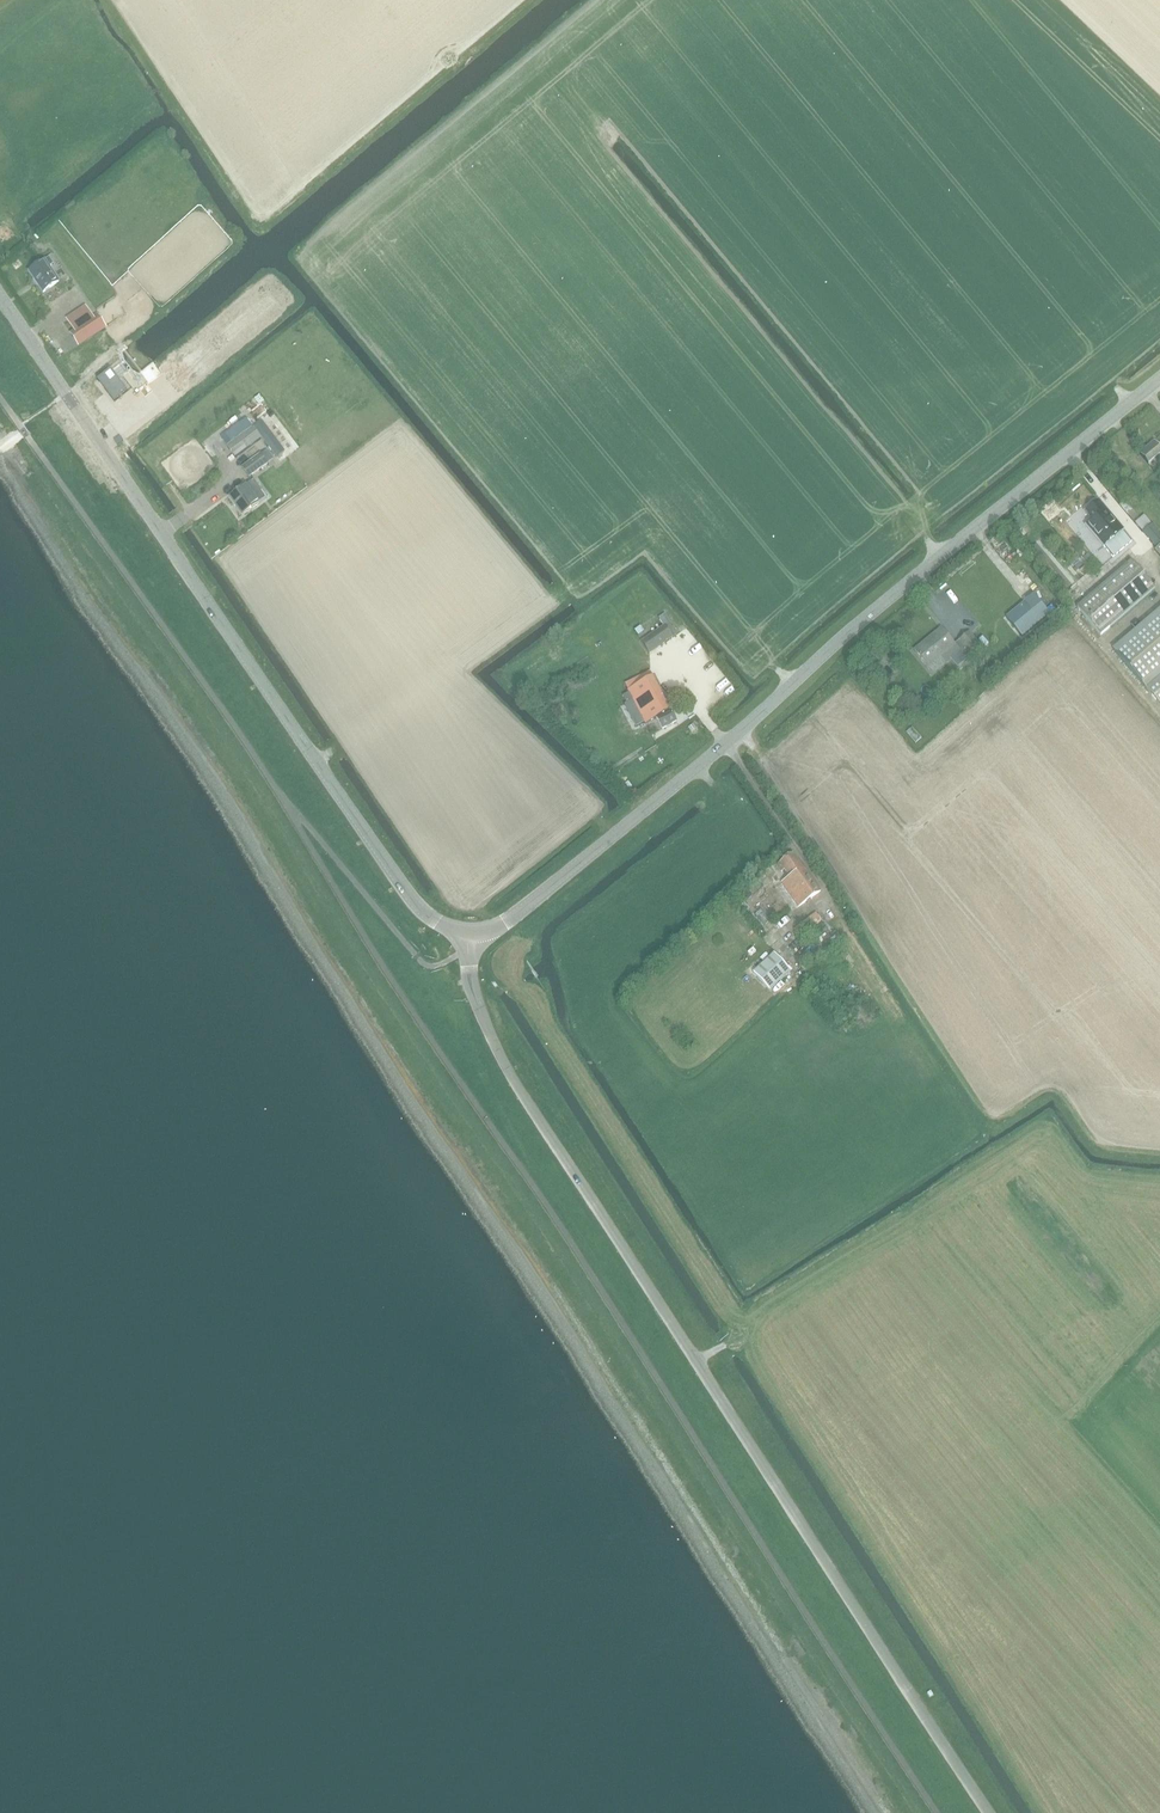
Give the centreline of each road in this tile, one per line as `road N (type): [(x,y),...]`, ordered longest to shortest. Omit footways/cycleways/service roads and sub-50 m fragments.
road 1 (unclassified): [(988,1812),(510,1078),(475,1000),(470,934)]
road 2 (unclassified): [(1159,379),(513,916),(470,934)]
road 3 (unclassified): [(470,934),(421,912),(0,292)]

